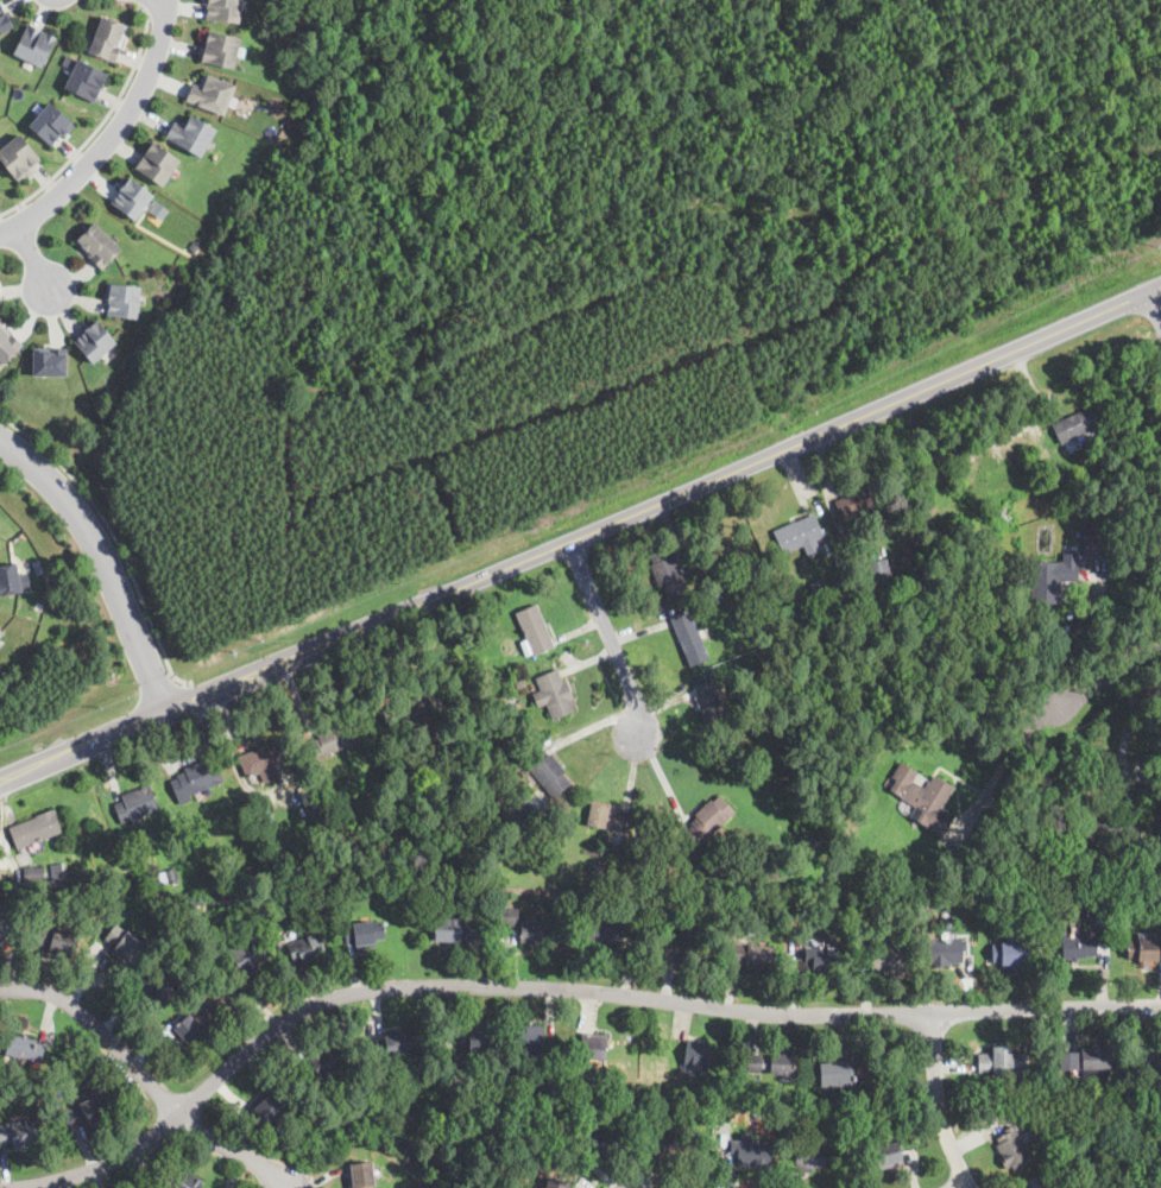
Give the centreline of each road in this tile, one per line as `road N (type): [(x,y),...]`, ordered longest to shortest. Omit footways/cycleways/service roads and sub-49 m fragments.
road 1 (primary): [(1160,286),(0,786)]
road 2 (residential): [(4,1187),(125,1156),(291,1016),(371,988),(501,984),(825,1015),(1160,1005)]
road 3 (residential): [(1020,144),(992,188),(404,431),(372,440),(275,404)]
road 4 (residential): [(0,437),(48,475),(88,526),(168,712)]
road 5 (residential): [(168,0),(138,100),(105,146),(42,208),(0,232)]
road 6 (residential): [(181,1114),(80,1009),(55,993),(0,990)]
road 7 (residential): [(627,114),(601,191),(601,221),(641,331)]
road 8 (residential): [(573,539),(639,703),(641,734)]
road 9 (residential): [(930,1012),(939,1104),(974,1187)]
road 10 (residential): [(794,267),(853,419)]
road 11 (residential): [(181,1114),(269,1168),(286,1187)]

